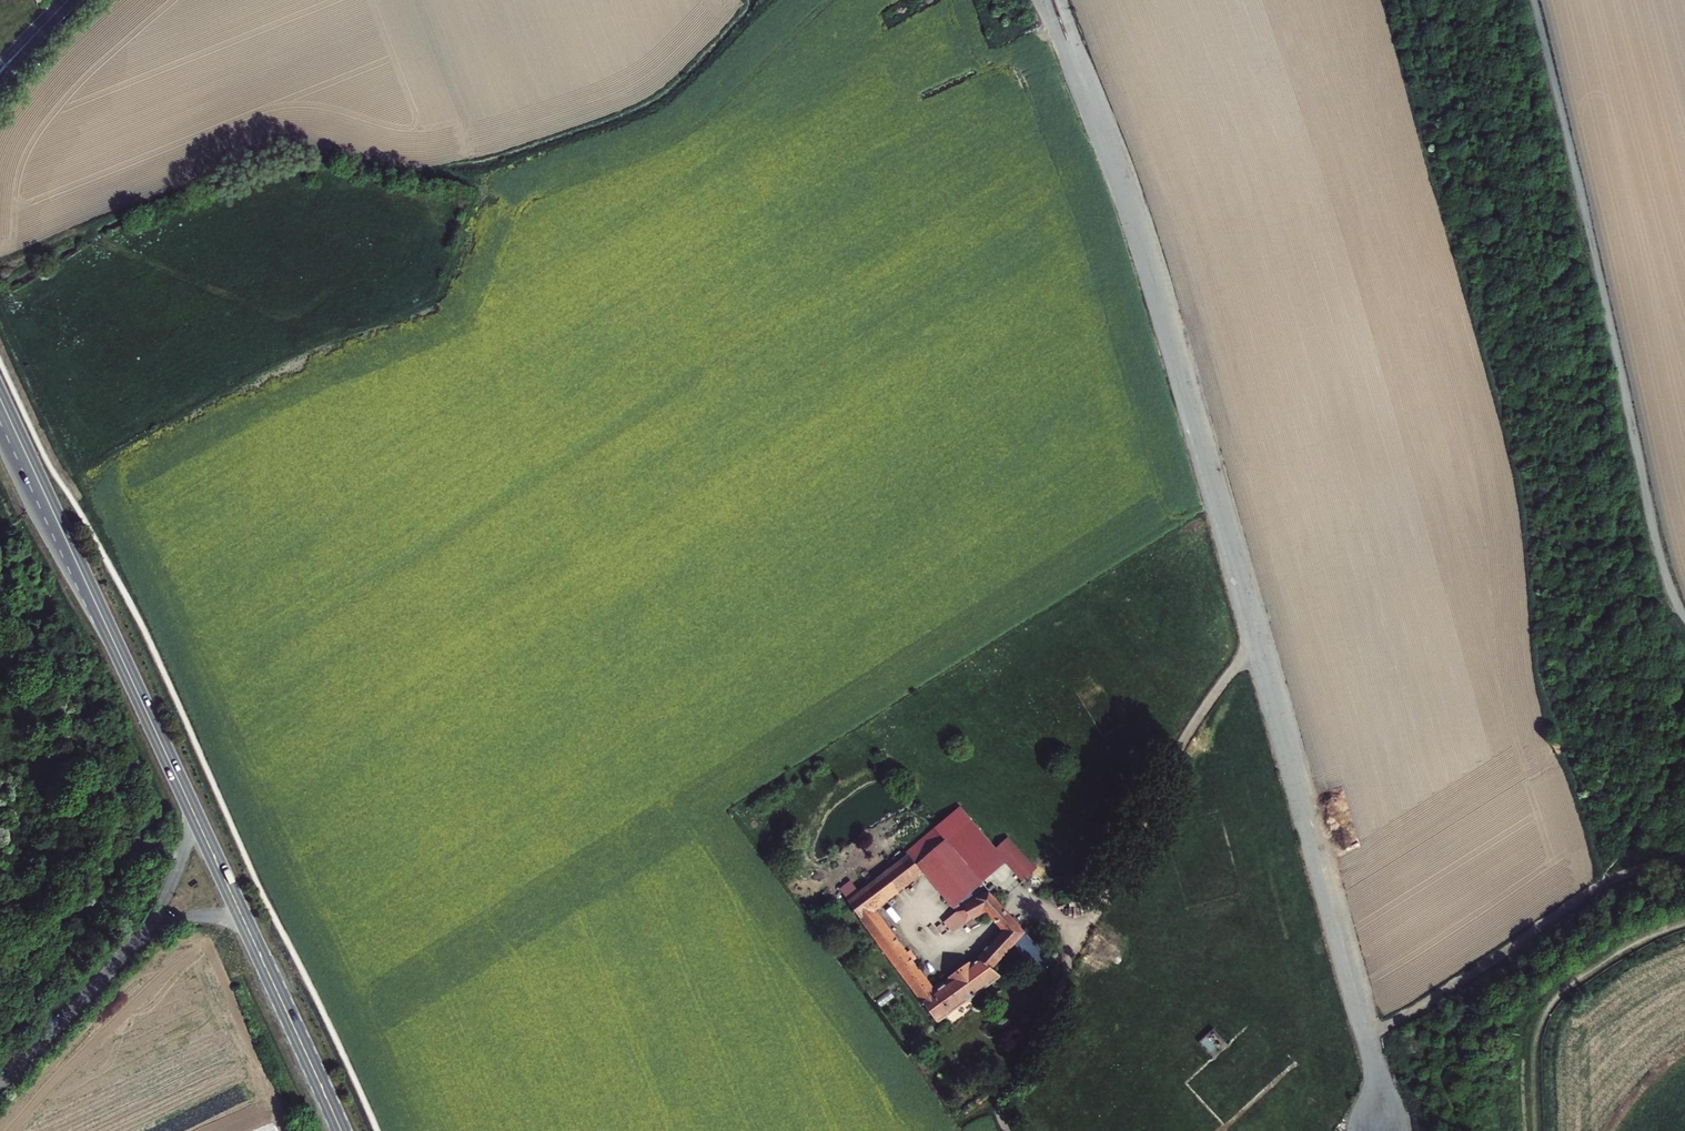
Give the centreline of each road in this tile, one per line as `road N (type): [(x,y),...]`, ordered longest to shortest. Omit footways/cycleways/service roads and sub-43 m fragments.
road 1 (primary): [(81,573),(342,1130)]
road 2 (track): [(1259,640),(1198,718),(1087,922),(1052,1009),(999,1101),(1006,1130)]
road 3 (primary): [(0,399),(81,573)]
road 4 (primary): [(0,432),(81,573)]

